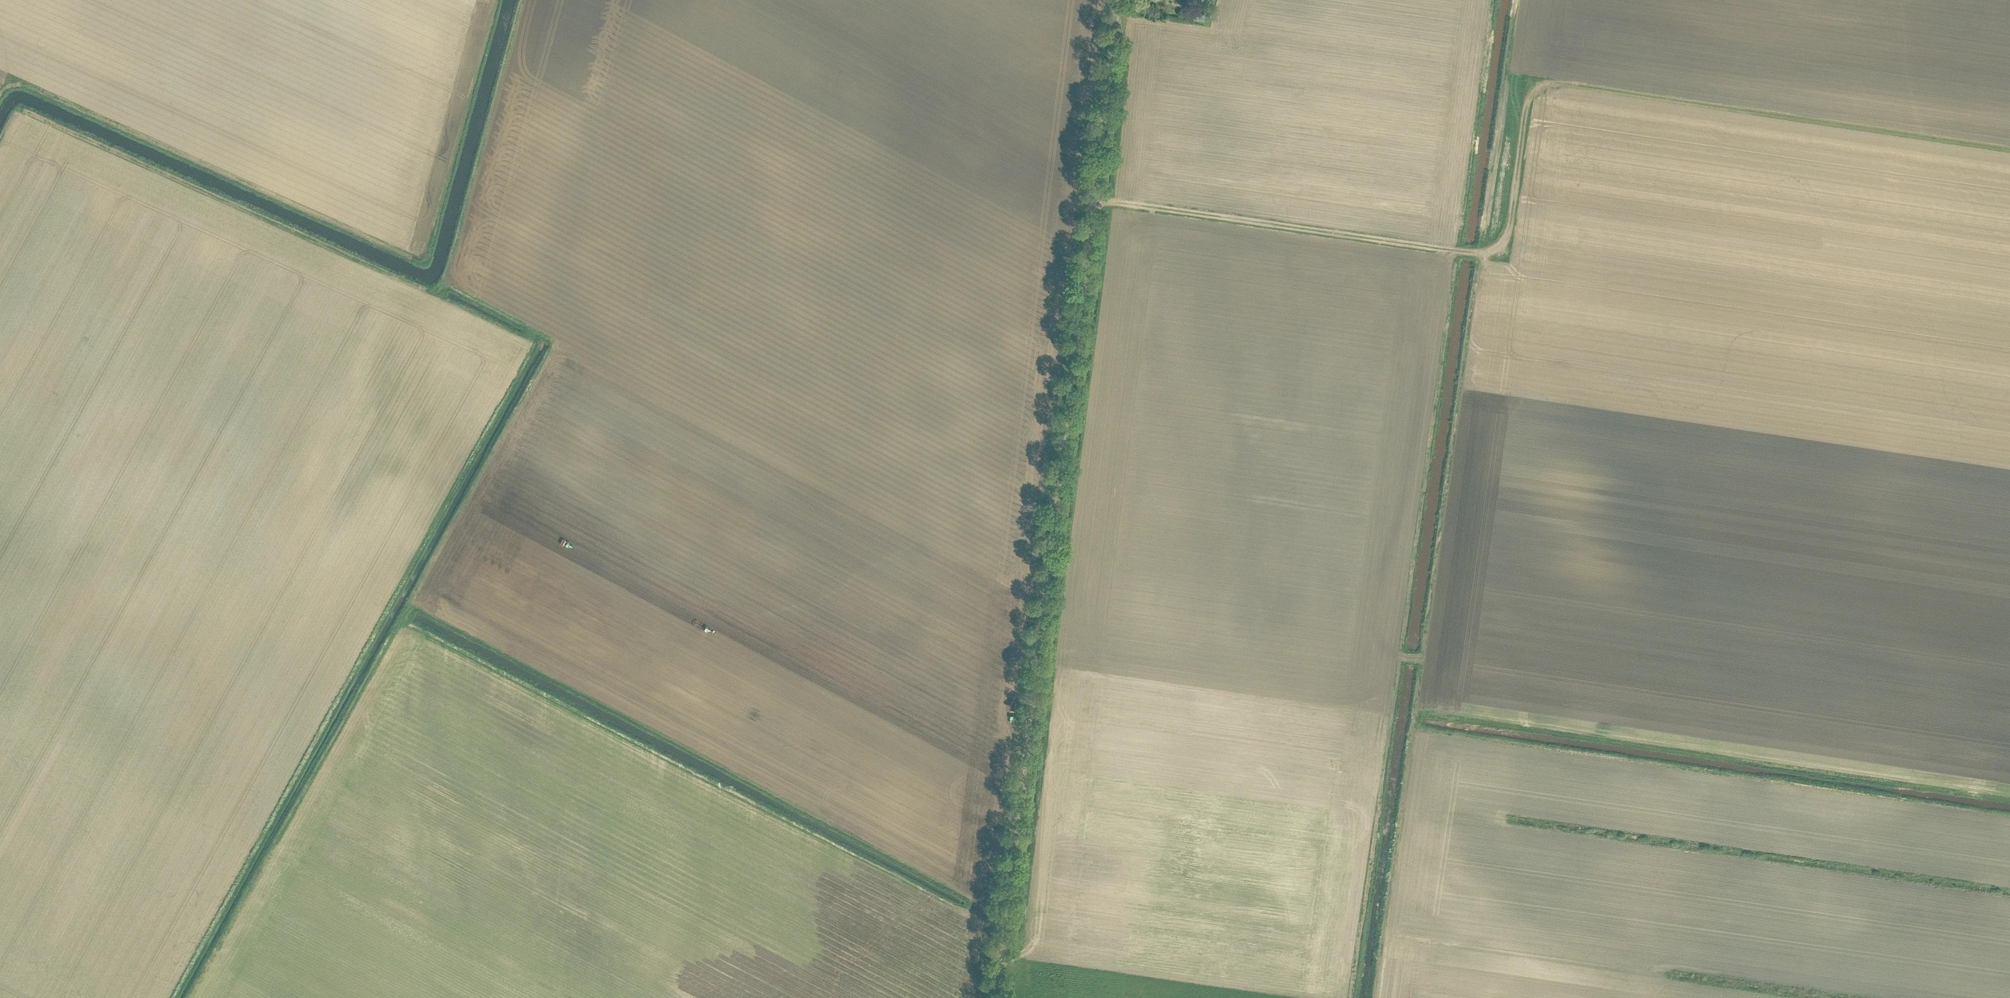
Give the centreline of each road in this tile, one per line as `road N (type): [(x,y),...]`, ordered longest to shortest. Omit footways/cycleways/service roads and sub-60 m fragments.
road 1 (track): [(1092,199),(1489,250),(1508,232),(1527,108),(1553,83),(2009,149)]
road 2 (unclassified): [(995,997),(1117,0)]

